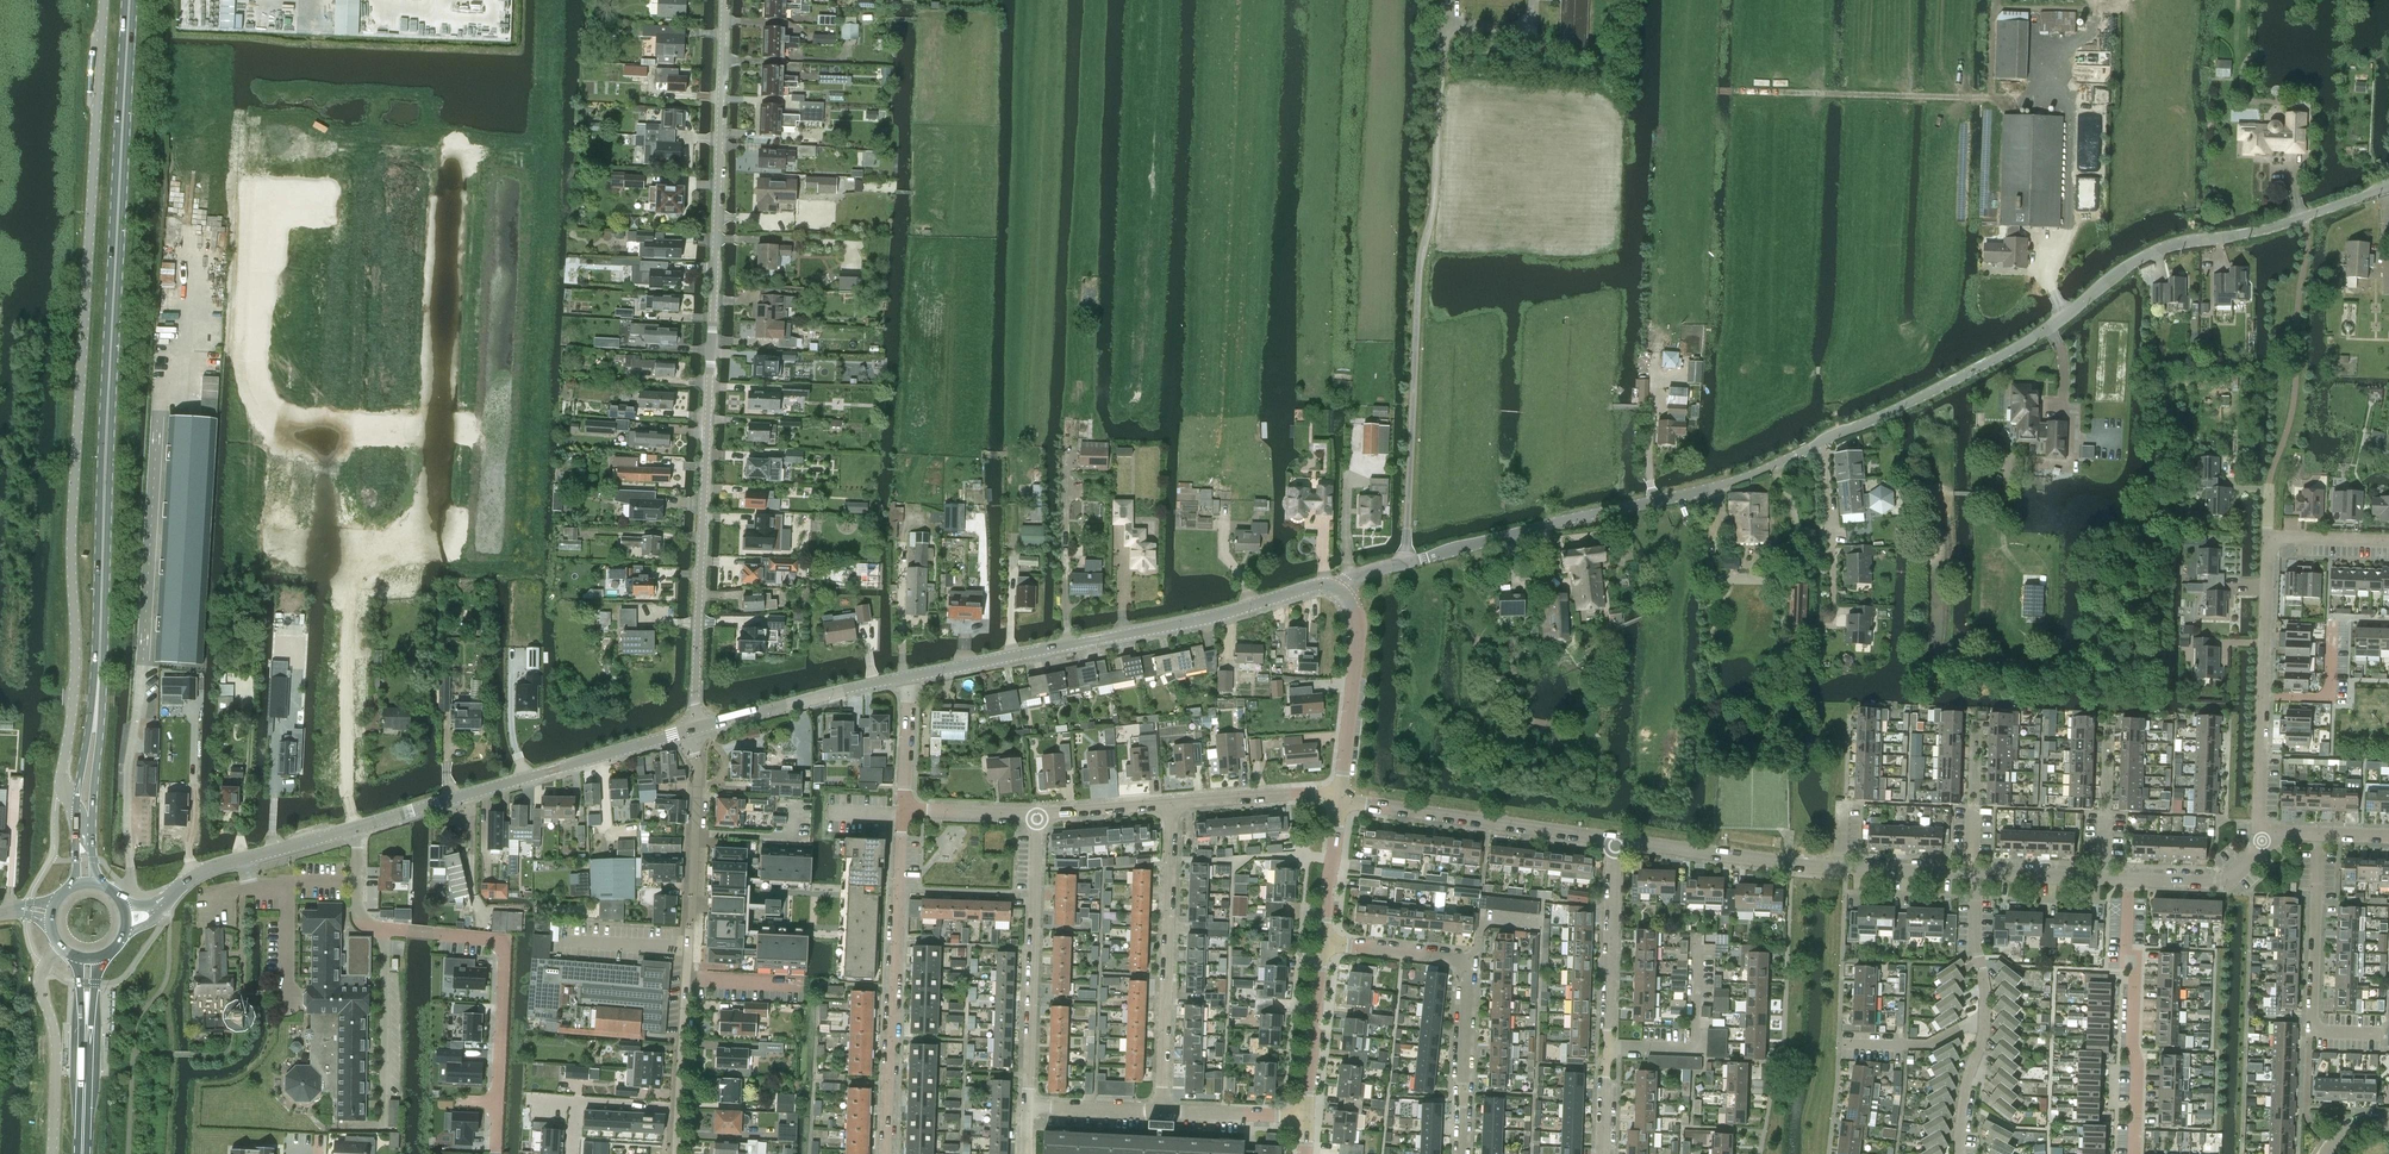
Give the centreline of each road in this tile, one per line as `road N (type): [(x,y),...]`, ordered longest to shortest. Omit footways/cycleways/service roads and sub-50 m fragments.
road 1 (tertiary): [(1338,591),(1359,575),(1739,480),(2016,347),(2152,252),(2257,232),(2388,189)]
road 2 (unclassified): [(103,0),(73,536),(73,703),(60,781),(85,824)]
road 3 (primary): [(85,824),(99,688),(130,0)]
road 4 (unclassified): [(693,731),(723,0)]
road 5 (tertiary): [(175,890),(210,866),(693,731)]
road 6 (tertiary): [(909,676),(1190,622),(1312,586),(1338,591)]
road 7 (residential): [(904,810),(886,1153)]
road 8 (residential): [(385,937),(396,931),(500,940),(497,1151)]
road 9 (track): [(2064,317),(2053,275),(2070,238),(2077,63),(2098,0)]
road 10 (residential): [(695,836),(678,1153)]
road 11 (residential): [(1162,1115),(1172,803)]
road 12 (residential): [(1028,1108),(1037,816)]
road 13 (residential): [(1341,797),(1615,843)]
road 14 (residential): [(2386,1035),(2313,1033),(2317,832)]
road 15 (residential): [(2129,881),(2135,1153)]
road 16 (residential): [(1615,843),(1845,869)]
road 17 (tertiary): [(693,731),(909,676)]
road 18 (tertiary): [(1341,797),(1357,626),(1338,591)]
road 19 (residential): [(1608,1048),(1696,1050),(1697,931)]
road 20 (residential): [(1608,1048),(1615,843)]
road 21 (primary): [(83,1153),(89,958)]
road 22 (unclassified): [(45,964),(39,981),(55,1037),(52,1153)]
road 23 (residential): [(1469,963),(1460,1153)]
road 24 (tertiary): [(1307,1123),(1322,942)]
road 25 (residential): [(1172,803),(1341,797)]
road 26 (residential): [(2262,694),(2269,538)]
road 27 (residential): [(2129,881),(2225,883),(2262,838)]
road 28 (residential): [(1839,1043),(1930,1045),(1986,1017)]
road 29 (residential): [(1322,942),(1469,963)]
road 30 (tertiary): [(1322,942),(1341,797)]
road 31 (residential): [(1162,1115),(1307,1123)]
road 32 (residential): [(2262,694),(2330,693),(2332,617)]
road 33 (residential): [(2262,838),(2262,694)]
road 34 (residential): [(1986,1017),(1974,875)]
road 35 (residential): [(1957,1153),(1986,1017)]
road 36 (residential): [(1037,816),(1172,803)]
road 37 (residential): [(1028,1108),(1162,1115)]
road 38 (residential): [(904,810),(909,676)]
road 39 (residential): [(904,810),(1037,816)]
road 40 (residential): [(1974,875),(2104,879)]
road 41 (residential): [(1845,869),(1974,875)]
road 42 (residential): [(695,836),(794,838),(795,814)]
road 43 (residential): [(2269,538),(2388,542)]

